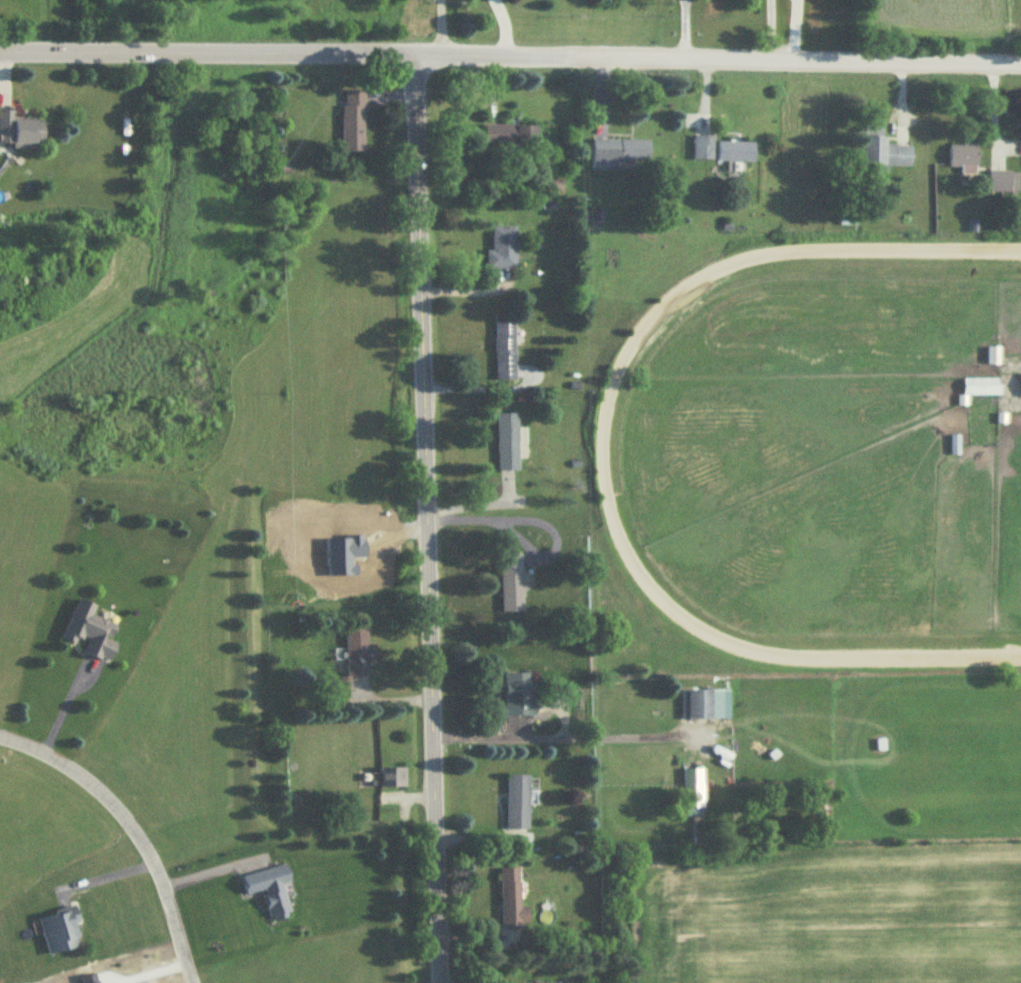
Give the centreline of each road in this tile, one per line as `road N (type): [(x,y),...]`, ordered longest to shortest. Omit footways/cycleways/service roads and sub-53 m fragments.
road 1 (residential): [(435,982),(407,51)]
road 2 (residential): [(572,54),(0,49)]
road 3 (residential): [(1020,63),(572,54)]
road 4 (residential): [(0,739),(74,774),(127,822),(161,876),(191,982)]

